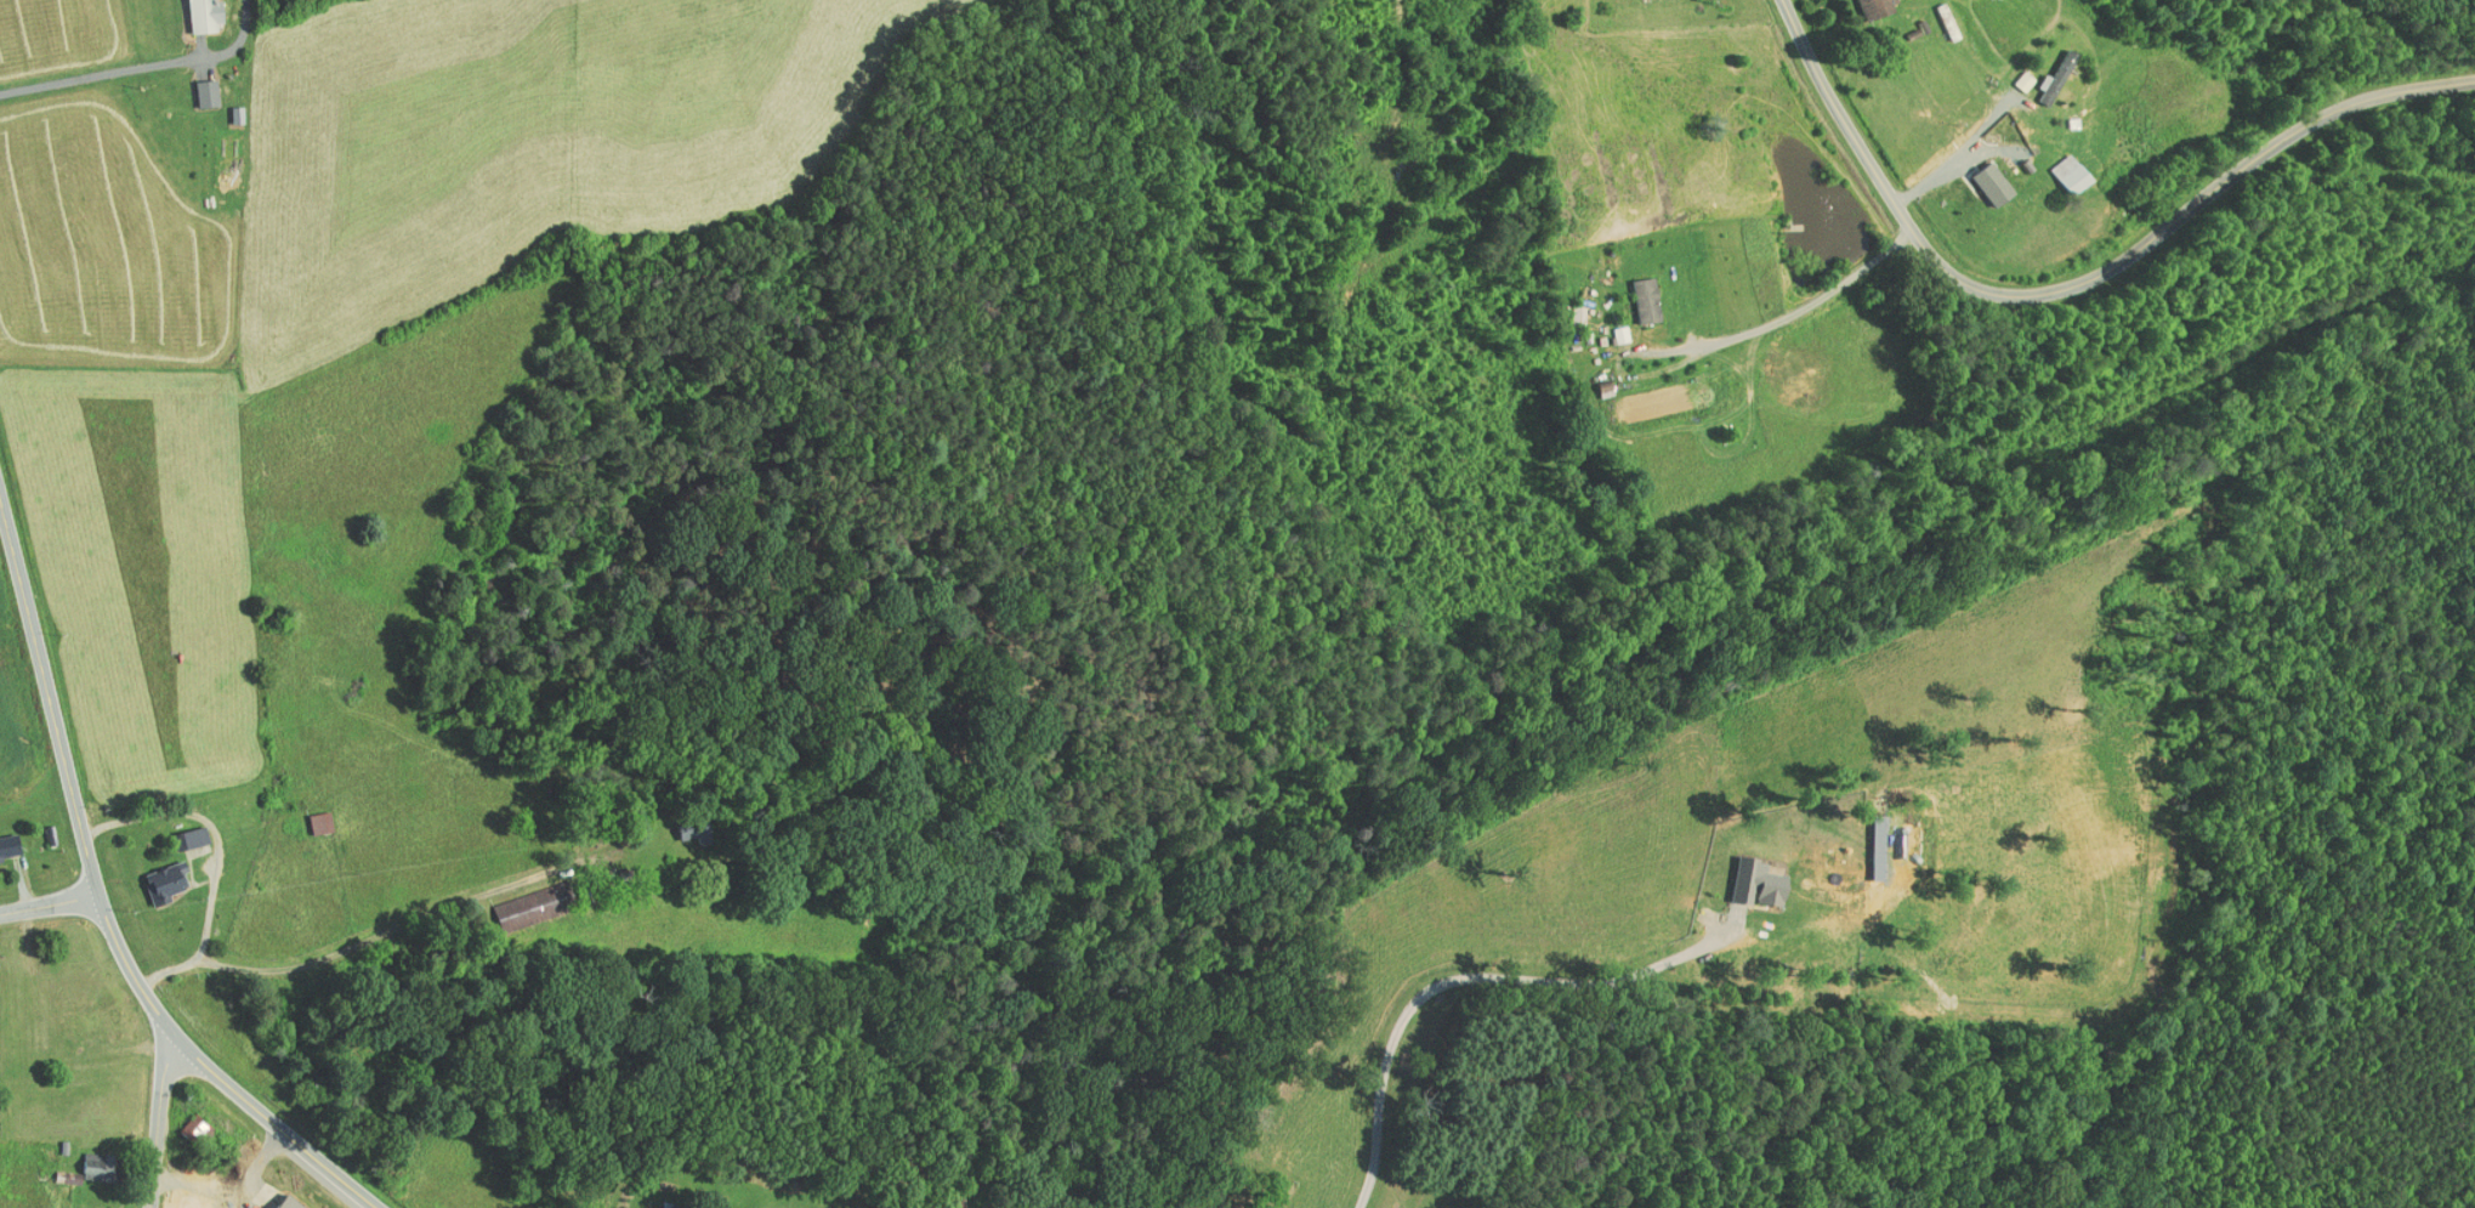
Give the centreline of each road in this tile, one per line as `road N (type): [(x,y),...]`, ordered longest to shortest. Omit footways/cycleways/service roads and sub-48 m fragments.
road 1 (residential): [(1782,0),(1849,132),(1919,228),(1954,270),(2010,295),(2091,283),(2326,114),(2474,79)]
road 2 (tertiary): [(378,1207),(248,1105),(169,1027),(134,972),(95,897),(0,501)]
road 3 (residential): [(154,1207),(169,1027)]

